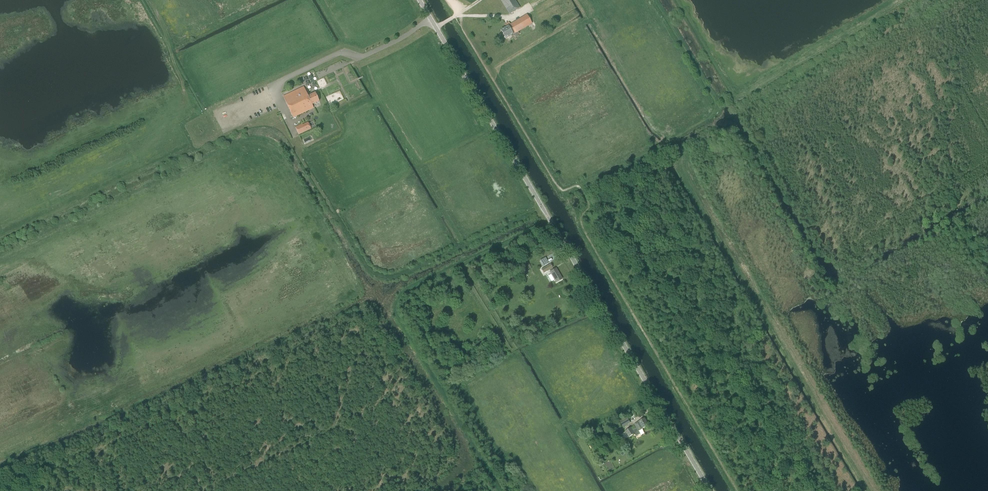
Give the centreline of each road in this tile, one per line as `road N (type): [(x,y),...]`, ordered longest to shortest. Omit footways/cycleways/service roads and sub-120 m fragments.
road 1 (tertiary): [(709,490),(436,28)]
road 2 (track): [(901,0),(732,100)]

